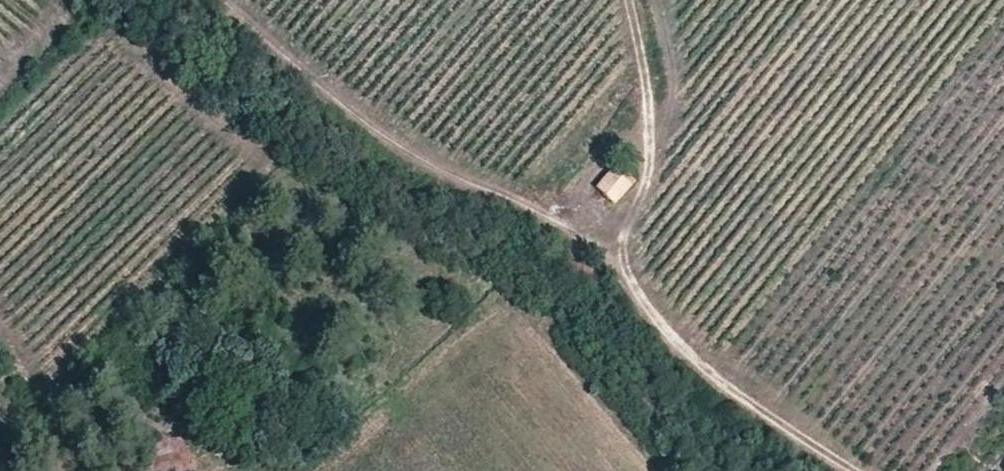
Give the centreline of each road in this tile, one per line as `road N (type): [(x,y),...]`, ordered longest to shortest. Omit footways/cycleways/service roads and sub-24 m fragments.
road 1 (track): [(643,0),(654,45),(656,124),(625,256),(642,310),(748,413),(838,470)]
road 2 (track): [(631,276),(477,199),(335,100),(226,0)]

